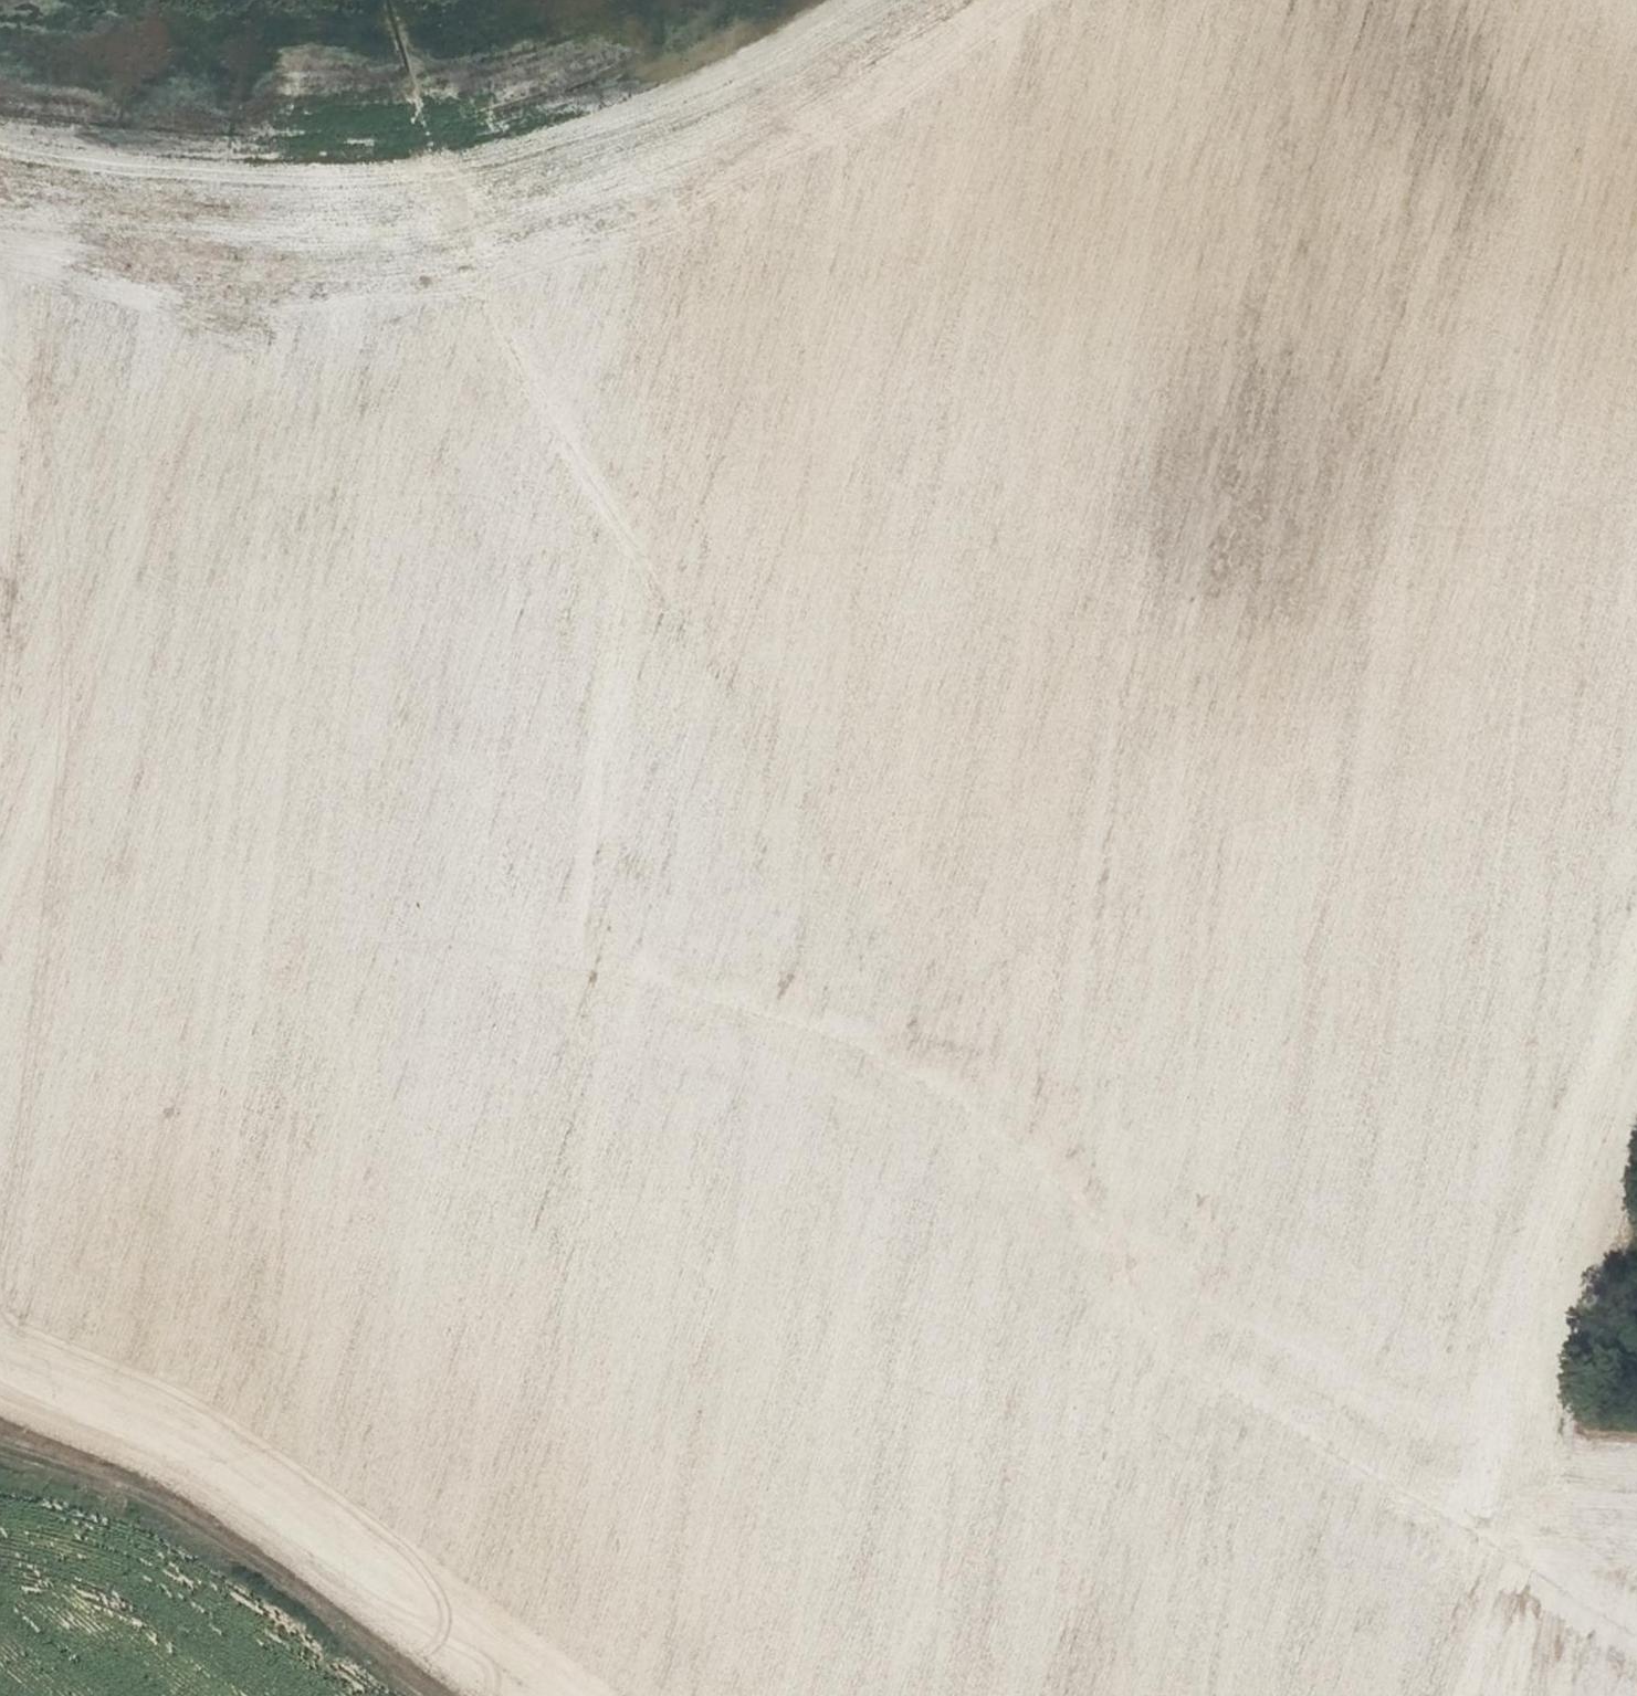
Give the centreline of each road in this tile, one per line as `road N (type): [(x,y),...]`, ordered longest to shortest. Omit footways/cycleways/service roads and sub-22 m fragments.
road 1 (track): [(0,1453),(194,1528),(428,1695)]

